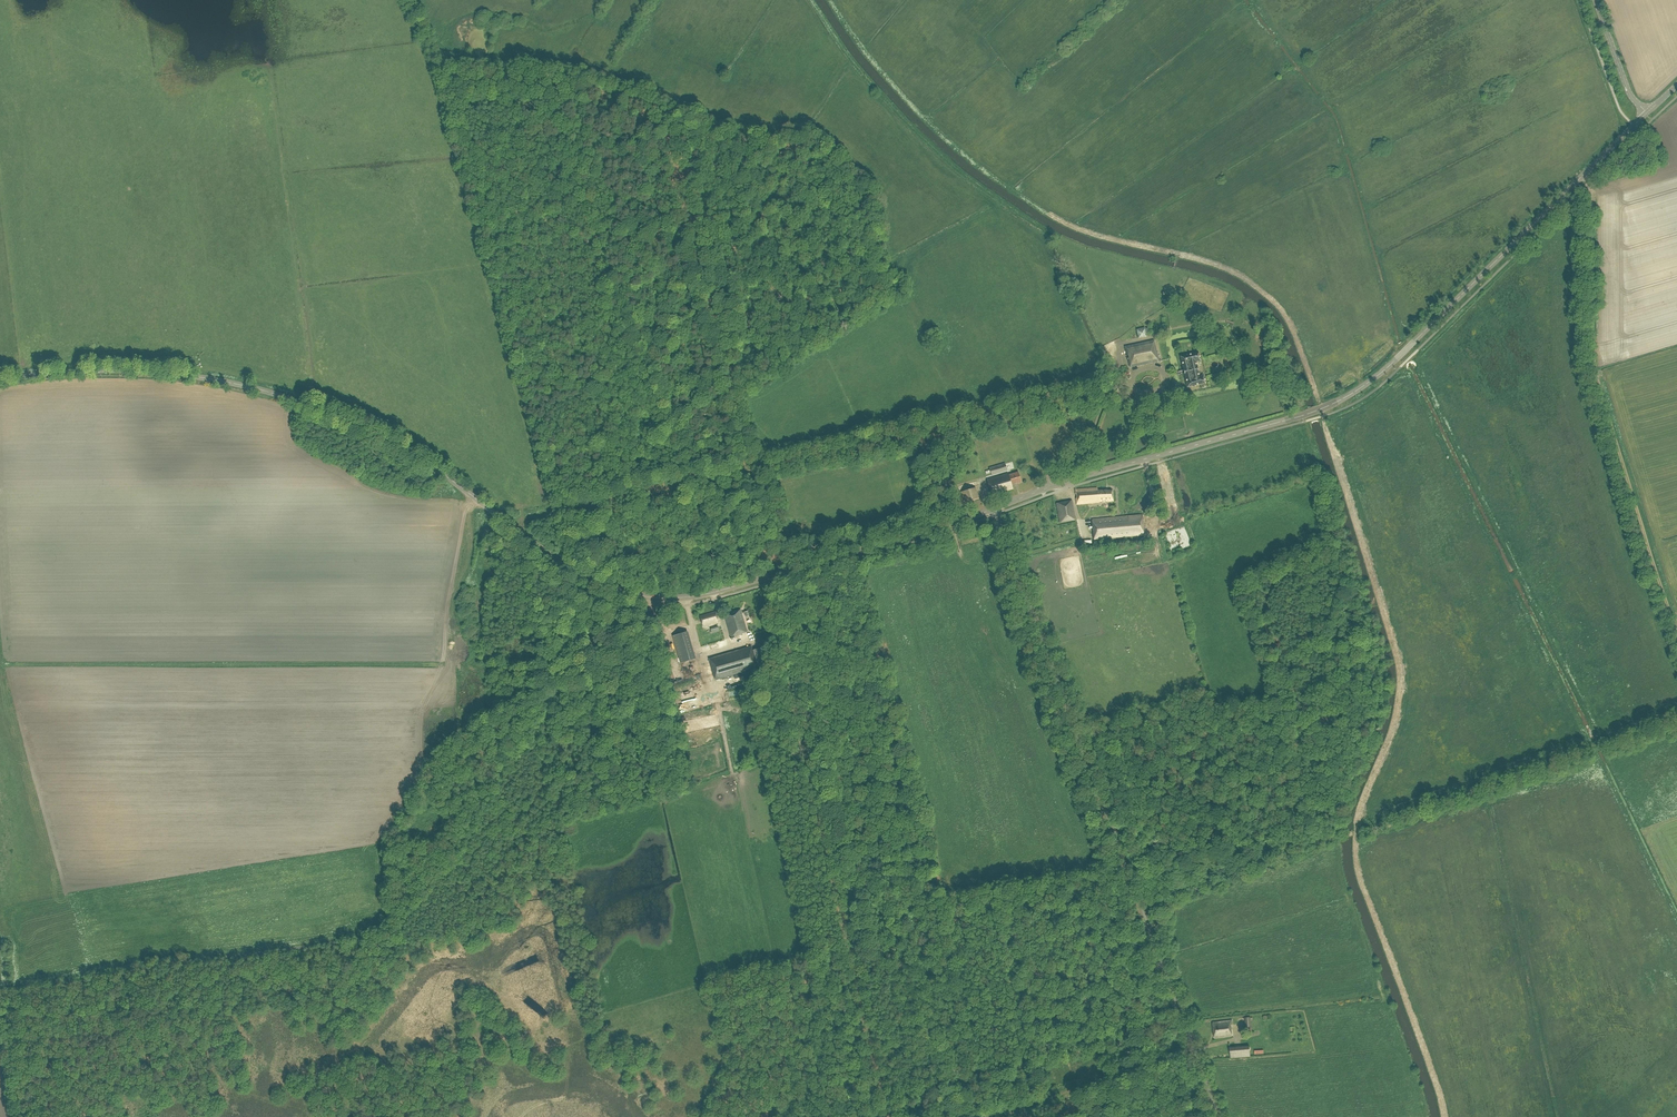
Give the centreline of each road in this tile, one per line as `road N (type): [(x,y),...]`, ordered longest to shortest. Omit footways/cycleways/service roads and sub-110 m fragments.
road 1 (tertiary): [(0,380),(154,371),(310,405),(412,454),(580,576),(660,598),(776,575),(994,508)]
road 2 (tertiary): [(994,508),(1302,416),(1358,389),(1646,114)]
road 3 (unclassified): [(1219,1116),(994,508)]
road 4 (track): [(638,609),(578,635),(538,681),(426,765),(422,731),(452,657),(451,596),(466,552),(471,495)]
road 5 (track): [(1589,182),(1593,361),(1676,635)]
road 6 (track): [(753,468),(1111,388)]
road 7 (track): [(753,468),(663,116)]
road 8 (track): [(1051,221),(1054,213),(1029,183),(1194,52),(1205,17),(1227,10)]
road 9 (track): [(562,512),(753,468)]
road 10 (track): [(592,625),(596,669),(635,798)]
road 11 (tertiary): [(1646,114),(1629,93),(1596,0)]

